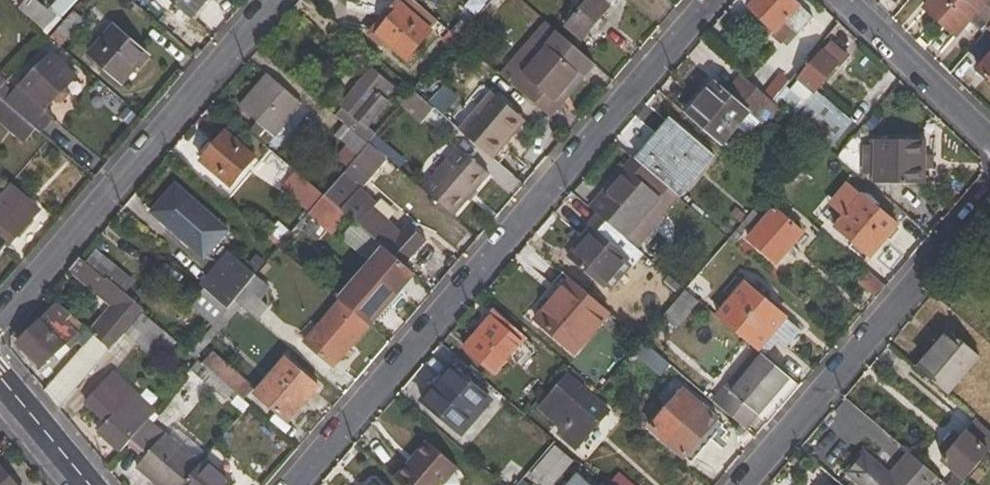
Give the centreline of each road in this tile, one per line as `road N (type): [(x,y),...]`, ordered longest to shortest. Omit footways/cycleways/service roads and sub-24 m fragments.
road 1 (residential): [(710,0),(294,484)]
road 2 (residential): [(272,0),(0,318)]
road 3 (residential): [(989,195),(743,484)]
road 4 (residential): [(843,0),(989,140)]
road 5 (residential): [(0,378),(88,484)]

